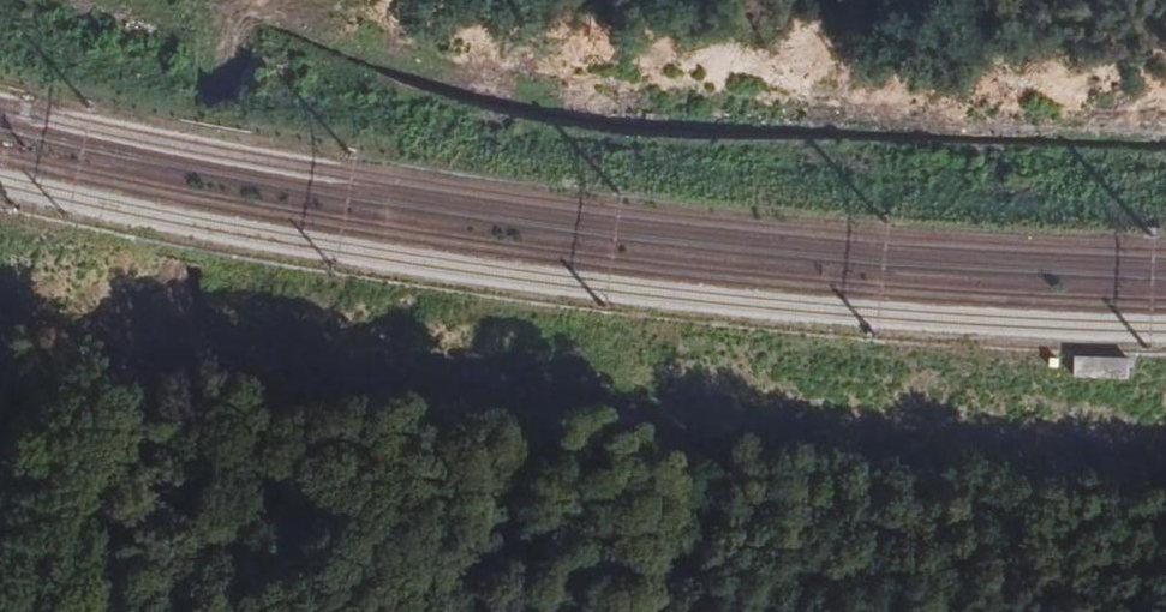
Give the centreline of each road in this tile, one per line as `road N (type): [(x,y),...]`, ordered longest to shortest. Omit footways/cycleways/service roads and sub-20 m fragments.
road 1 (track): [(640,611),(701,511),(709,486),(701,459),(598,396),(435,396),(326,382),(182,333),(181,260),(231,30),(242,12),(265,11),(330,33)]

